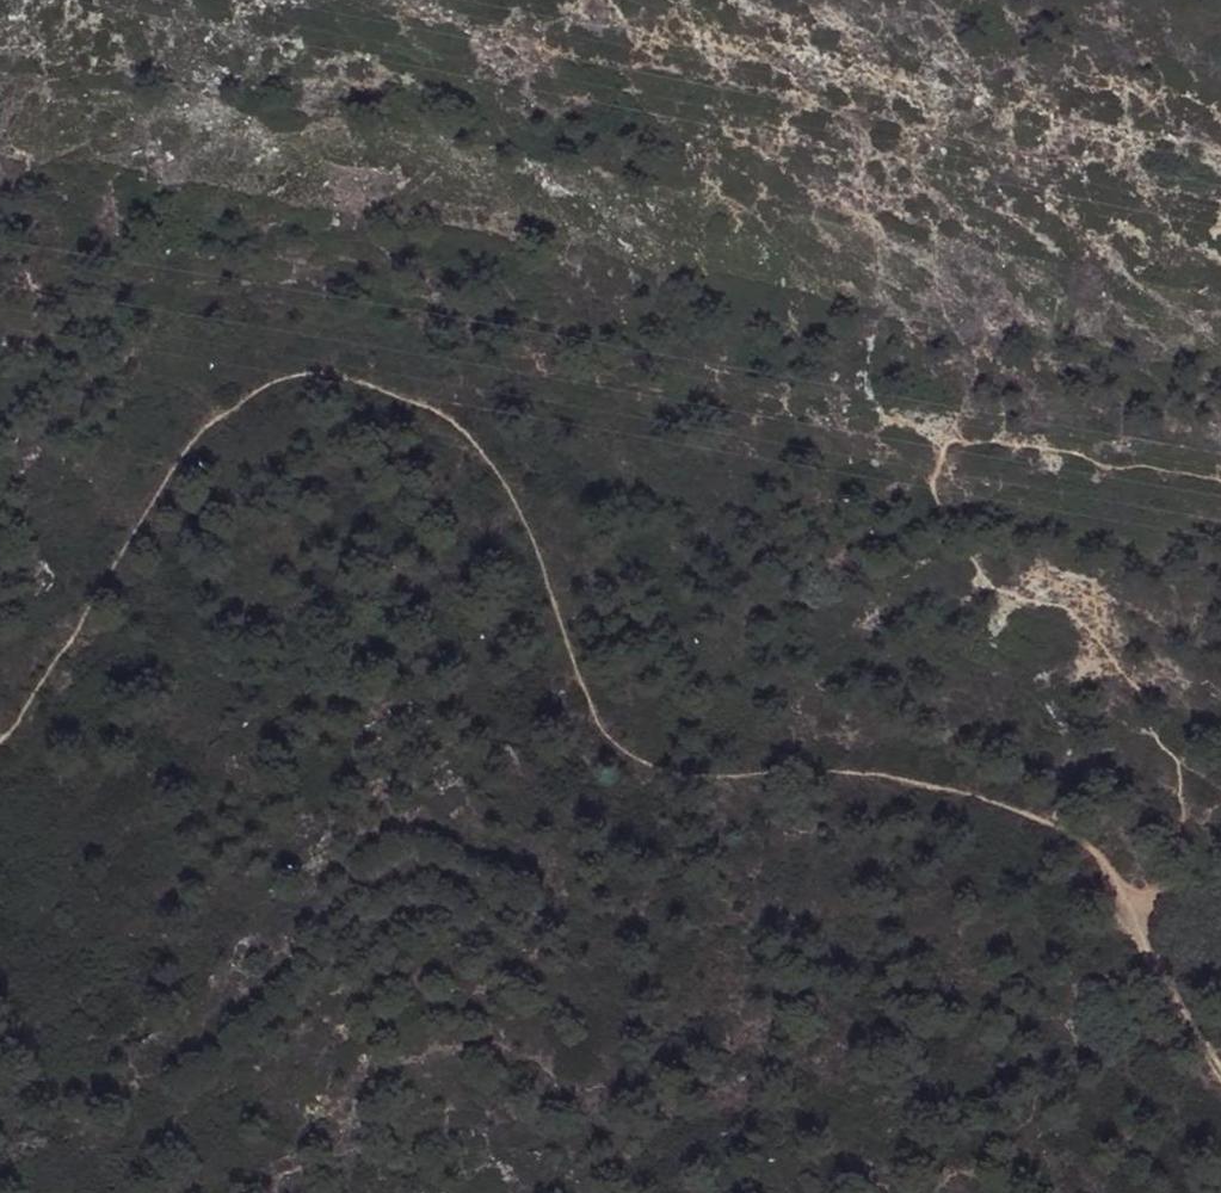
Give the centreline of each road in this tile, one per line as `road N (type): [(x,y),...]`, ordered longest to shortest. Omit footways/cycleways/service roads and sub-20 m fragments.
road 1 (track): [(1121,892),(1220,1070)]

